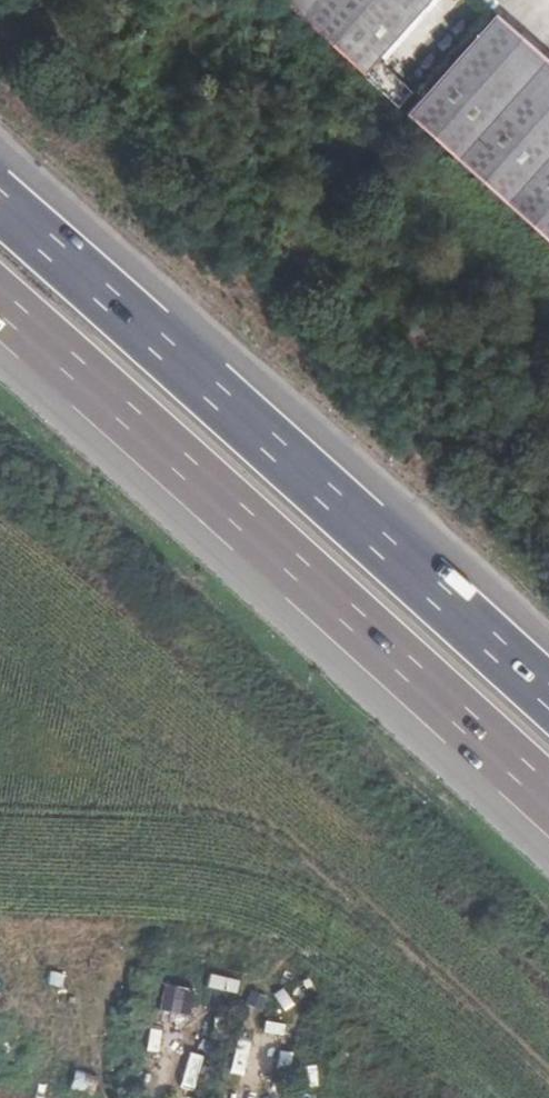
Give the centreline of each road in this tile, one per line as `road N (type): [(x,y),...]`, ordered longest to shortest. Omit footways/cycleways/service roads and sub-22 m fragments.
road 1 (motorway): [(0,310),(548,809)]
road 2 (motorway): [(548,715),(0,218)]

